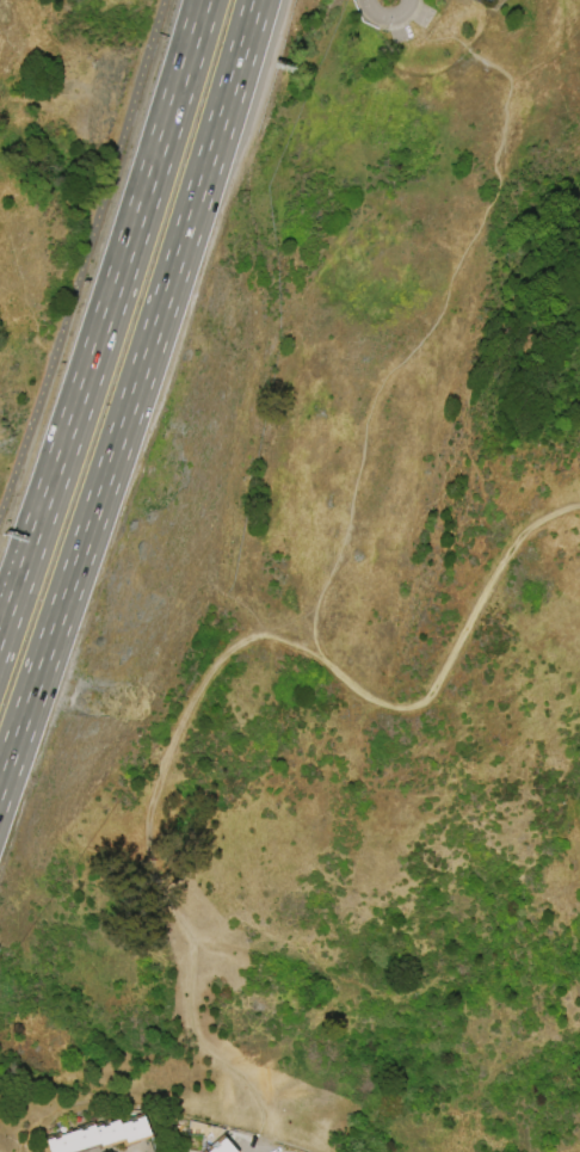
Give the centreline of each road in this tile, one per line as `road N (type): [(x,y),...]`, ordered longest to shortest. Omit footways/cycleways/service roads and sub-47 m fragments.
road 1 (motorway): [(0,776),(252,0)]
road 2 (motorway): [(209,0),(0,647)]
road 3 (track): [(258,1151),(249,1091),(195,1021),(185,936),(154,860),(150,819),(179,728),(235,646),(266,636),(328,666)]
road 4 (track): [(328,666),(376,698),(418,697),(433,685),(516,537),(533,520),(579,503)]

